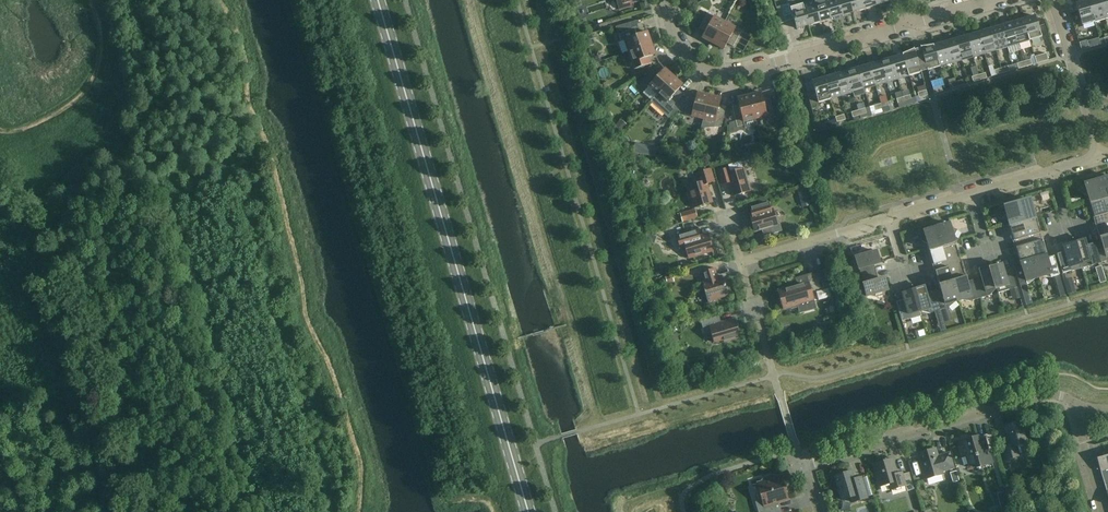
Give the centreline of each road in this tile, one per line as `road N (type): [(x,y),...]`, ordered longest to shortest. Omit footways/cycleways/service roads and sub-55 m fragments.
road 1 (secondary): [(528,511),(378,0)]
road 2 (residential): [(1077,408),(1045,398),(805,470),(818,511)]
road 3 (residential): [(911,25),(737,76),(699,69),(673,37),(662,0)]
road 4 (residential): [(1104,163),(1053,0)]
road 5 (residential): [(889,218),(743,264)]

